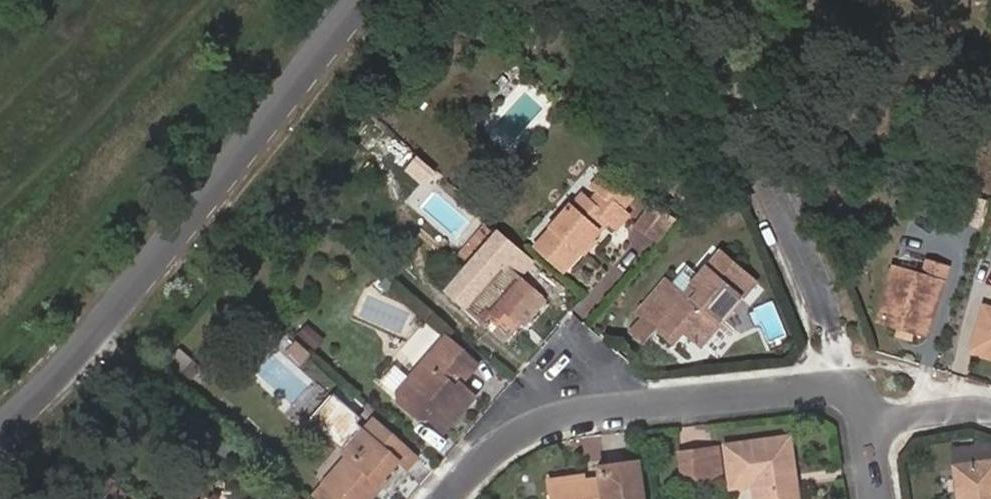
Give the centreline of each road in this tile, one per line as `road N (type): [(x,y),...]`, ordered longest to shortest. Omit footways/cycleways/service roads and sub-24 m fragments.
road 1 (residential): [(0,433),(368,0)]
road 2 (residential): [(867,427),(857,402),(823,390),(602,412),(516,438),(450,498)]
road 3 (residential): [(990,414),(867,427)]

